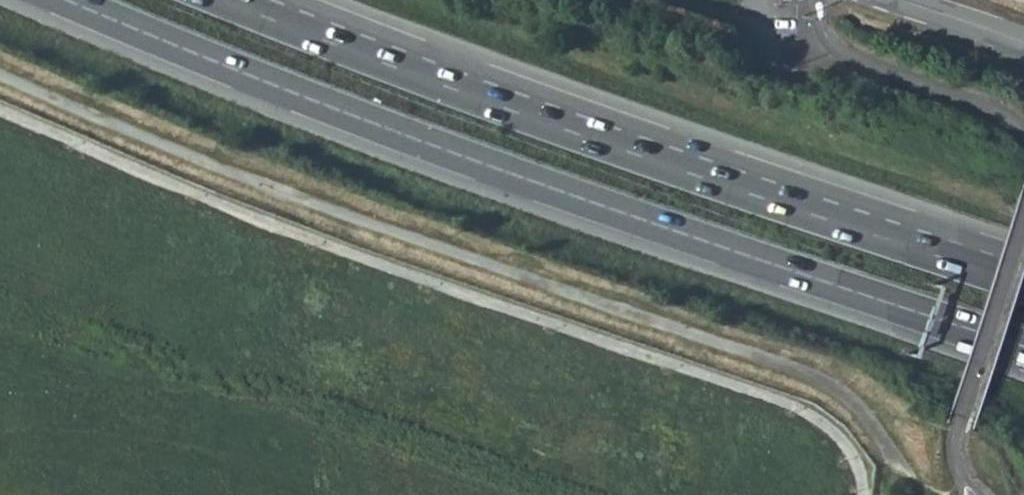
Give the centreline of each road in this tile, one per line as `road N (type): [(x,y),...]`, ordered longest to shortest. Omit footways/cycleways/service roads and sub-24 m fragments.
road 1 (trunk): [(66,0),(503,171),(1023,347)]
road 2 (track): [(897,466),(860,407),(822,379),(316,208),(0,72)]
road 3 (trunk): [(1023,283),(633,154),(221,0)]
road 4 (residential): [(1023,43),(900,0)]

